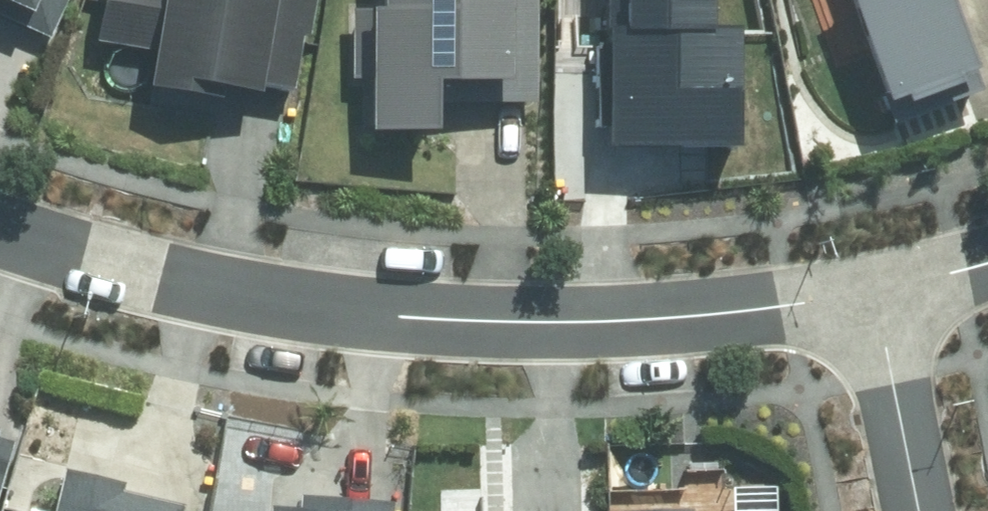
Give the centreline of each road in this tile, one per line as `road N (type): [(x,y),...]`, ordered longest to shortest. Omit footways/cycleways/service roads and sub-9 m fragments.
road 1 (residential): [(0,230),(119,269),(274,302),(407,318),(710,318),(875,295)]
road 2 (residential): [(875,295),(919,510)]

